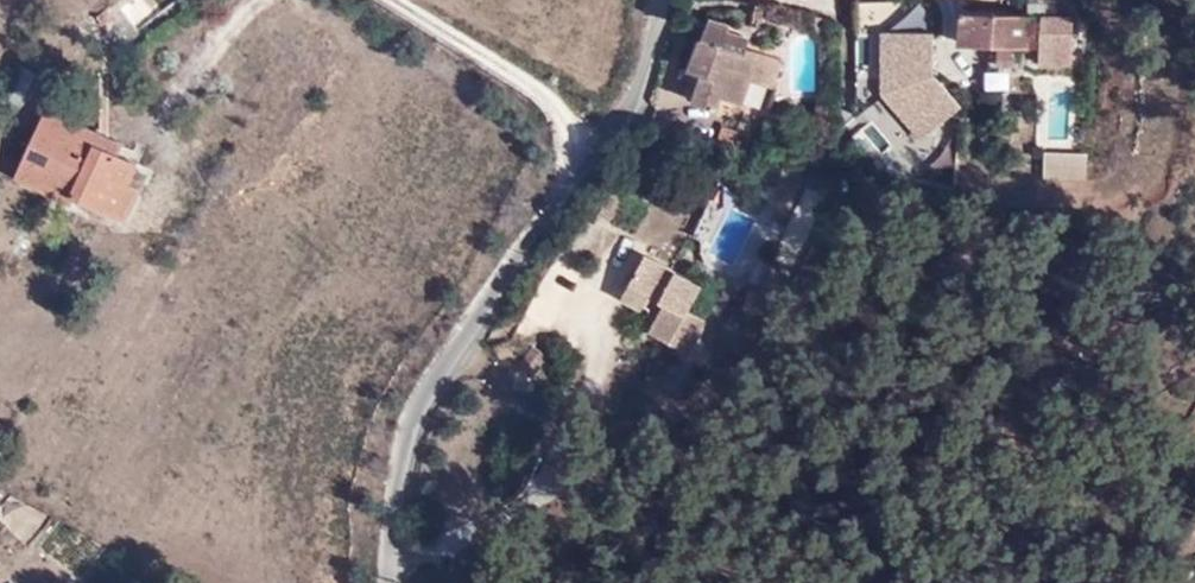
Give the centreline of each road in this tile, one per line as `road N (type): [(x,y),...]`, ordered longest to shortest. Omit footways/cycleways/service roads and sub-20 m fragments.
road 1 (unclassified): [(394,582),(422,401),(600,183),(675,0)]

